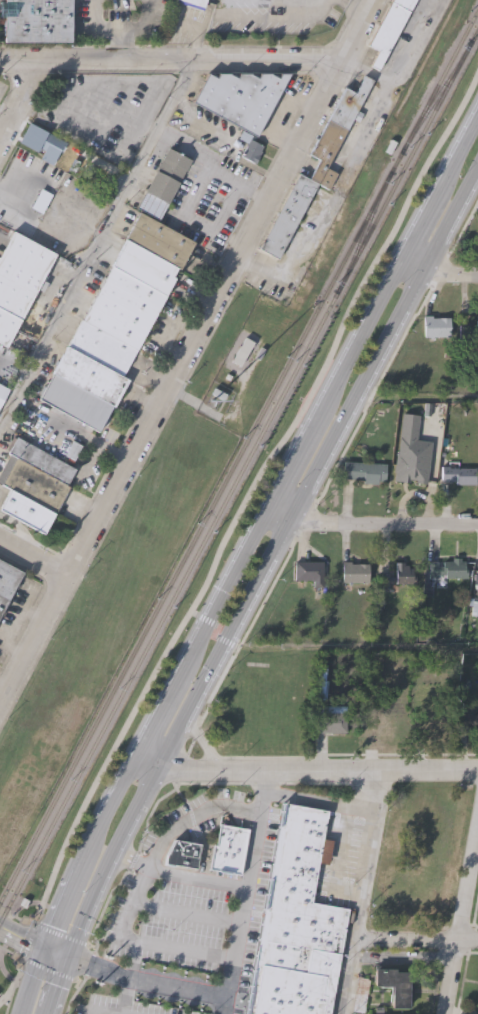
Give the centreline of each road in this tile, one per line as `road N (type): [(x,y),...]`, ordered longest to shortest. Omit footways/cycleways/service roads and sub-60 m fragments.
road 1 (secondary): [(477,113),(133,755),(65,890),(20,1013)]
road 2 (secondary): [(66,956),(477,169)]
road 3 (residential): [(0,699),(376,0)]
road 4 (residential): [(195,58),(0,424)]
road 5 (residential): [(133,755),(180,771),(477,772)]
road 6 (residential): [(342,59),(0,56)]
road 7 (residential): [(268,510),(293,519),(477,524)]
road 8 (residential): [(445,1013),(477,828)]
road 9 (residential): [(355,937),(477,939)]

